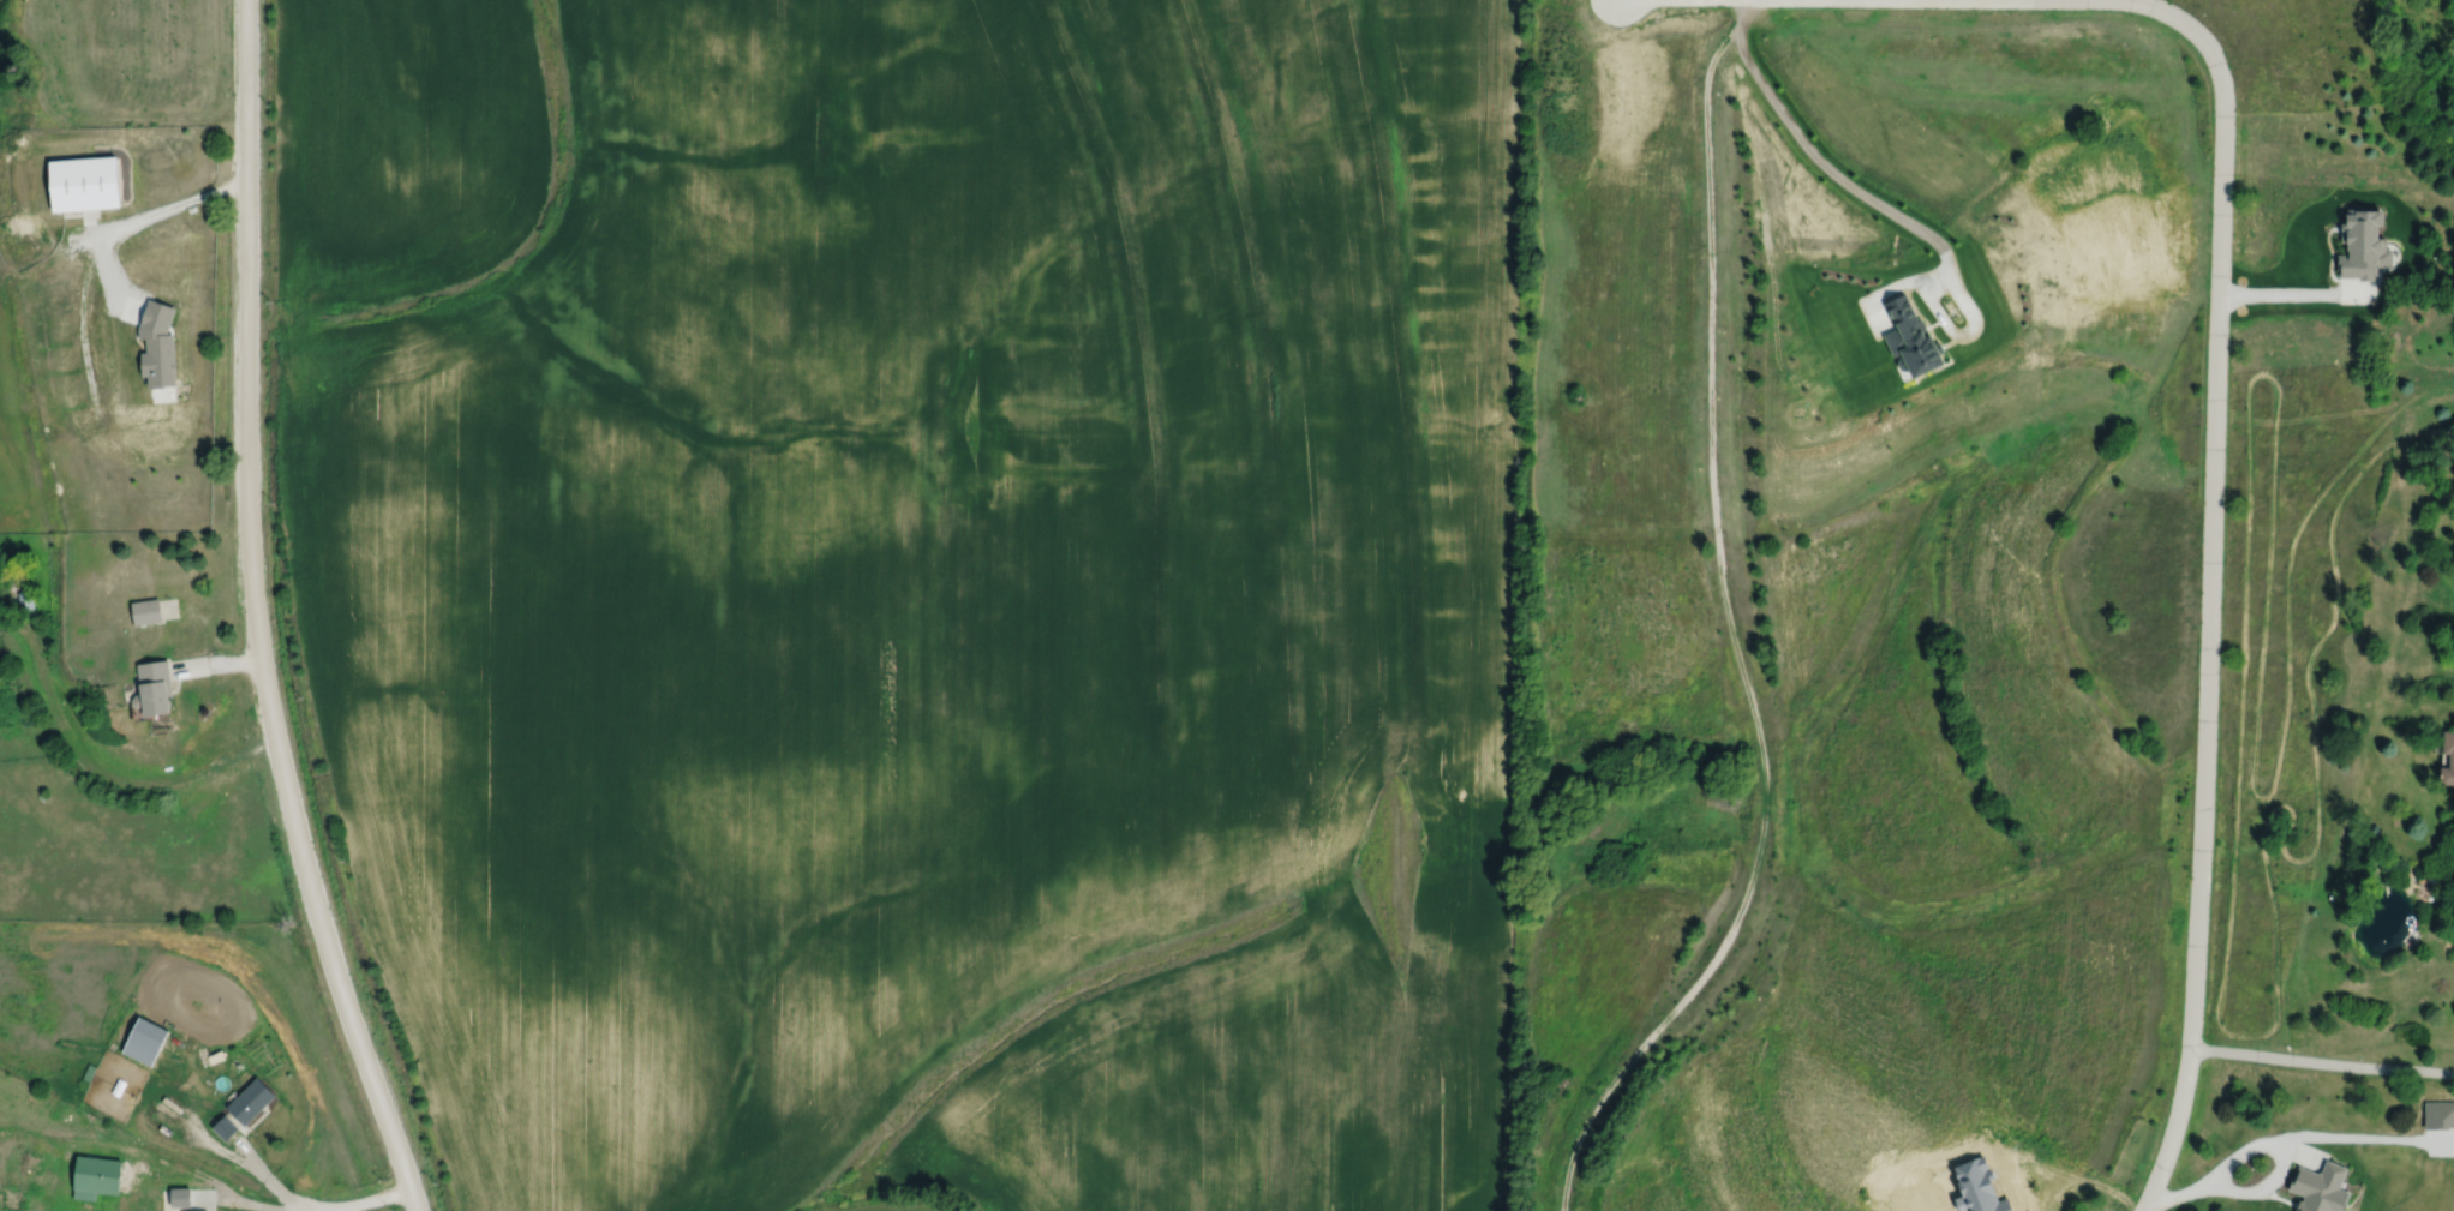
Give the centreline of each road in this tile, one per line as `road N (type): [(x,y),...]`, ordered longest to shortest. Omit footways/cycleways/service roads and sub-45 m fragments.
road 1 (residential): [(2140,1210),(2169,1145),(2190,1047),(2225,98),(2213,54),(2193,28),(2135,0)]
road 2 (track): [(1562,1210),(1587,1121),(1722,947),(1761,837),(1760,741),(1722,577),(1710,394),(1706,96),(1713,58),(1740,16)]
road 3 (tertiary): [(411,1210),(321,946),(253,658),(244,523),(245,0)]

